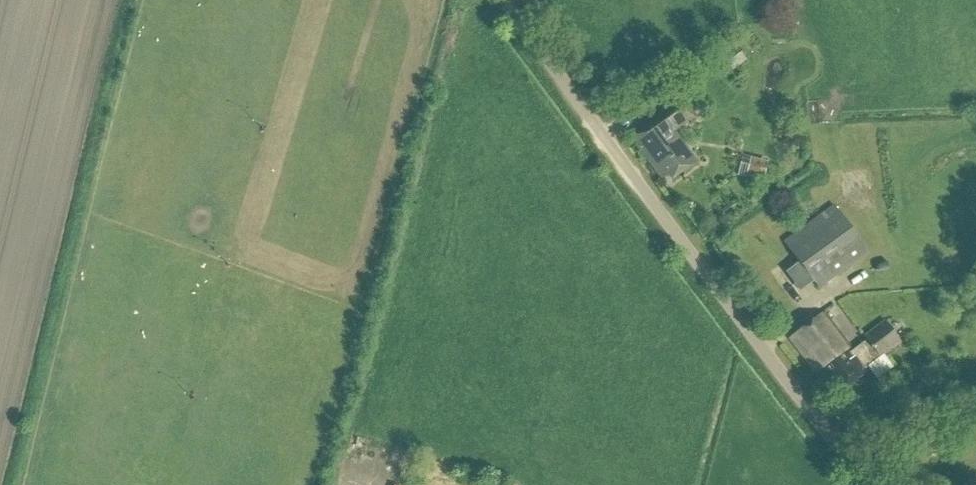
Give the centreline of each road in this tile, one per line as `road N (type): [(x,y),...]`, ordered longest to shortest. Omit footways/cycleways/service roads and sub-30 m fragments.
road 1 (unclassified): [(868,484),(505,0)]

